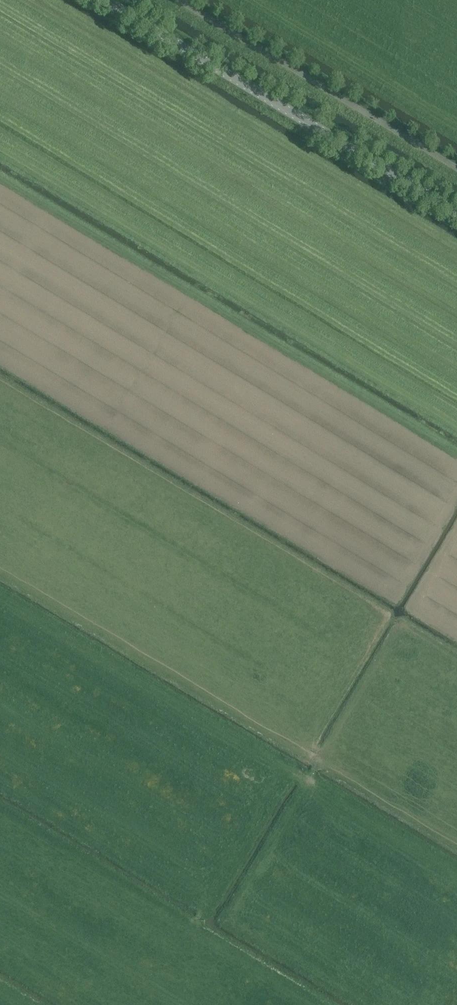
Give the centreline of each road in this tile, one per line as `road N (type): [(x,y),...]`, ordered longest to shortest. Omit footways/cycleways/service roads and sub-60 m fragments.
road 1 (tertiary): [(456,213),(106,0)]

